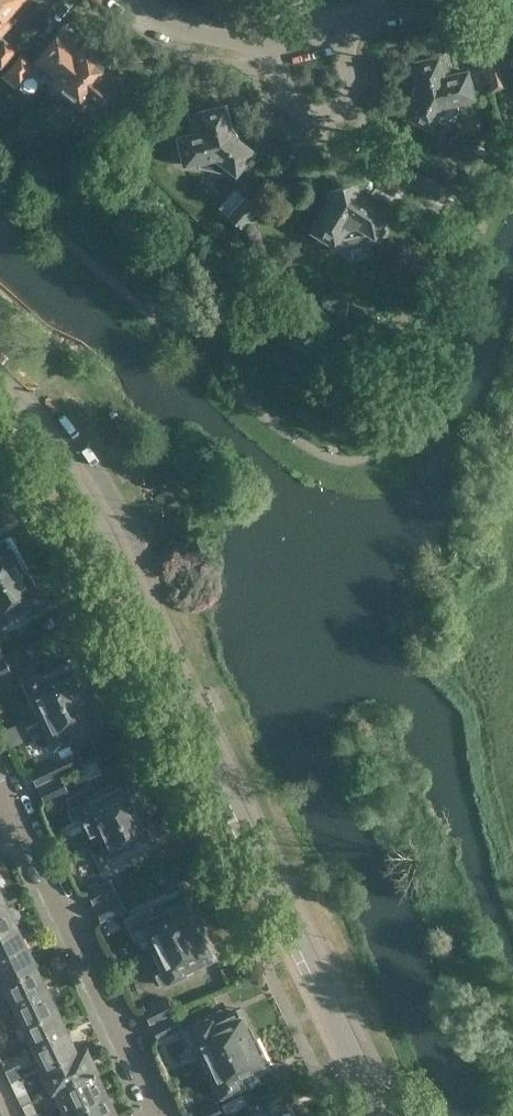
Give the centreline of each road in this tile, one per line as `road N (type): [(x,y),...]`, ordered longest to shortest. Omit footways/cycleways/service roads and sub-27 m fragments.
road 1 (tertiary): [(380,1115),(107,531),(60,458),(0,391)]
road 2 (residential): [(163,1112),(16,817)]
road 3 (residential): [(272,35),(287,88),(298,107),(318,115),(339,110),(353,93),(344,19)]
road 4 (residential): [(138,0),(191,32),(272,35)]

